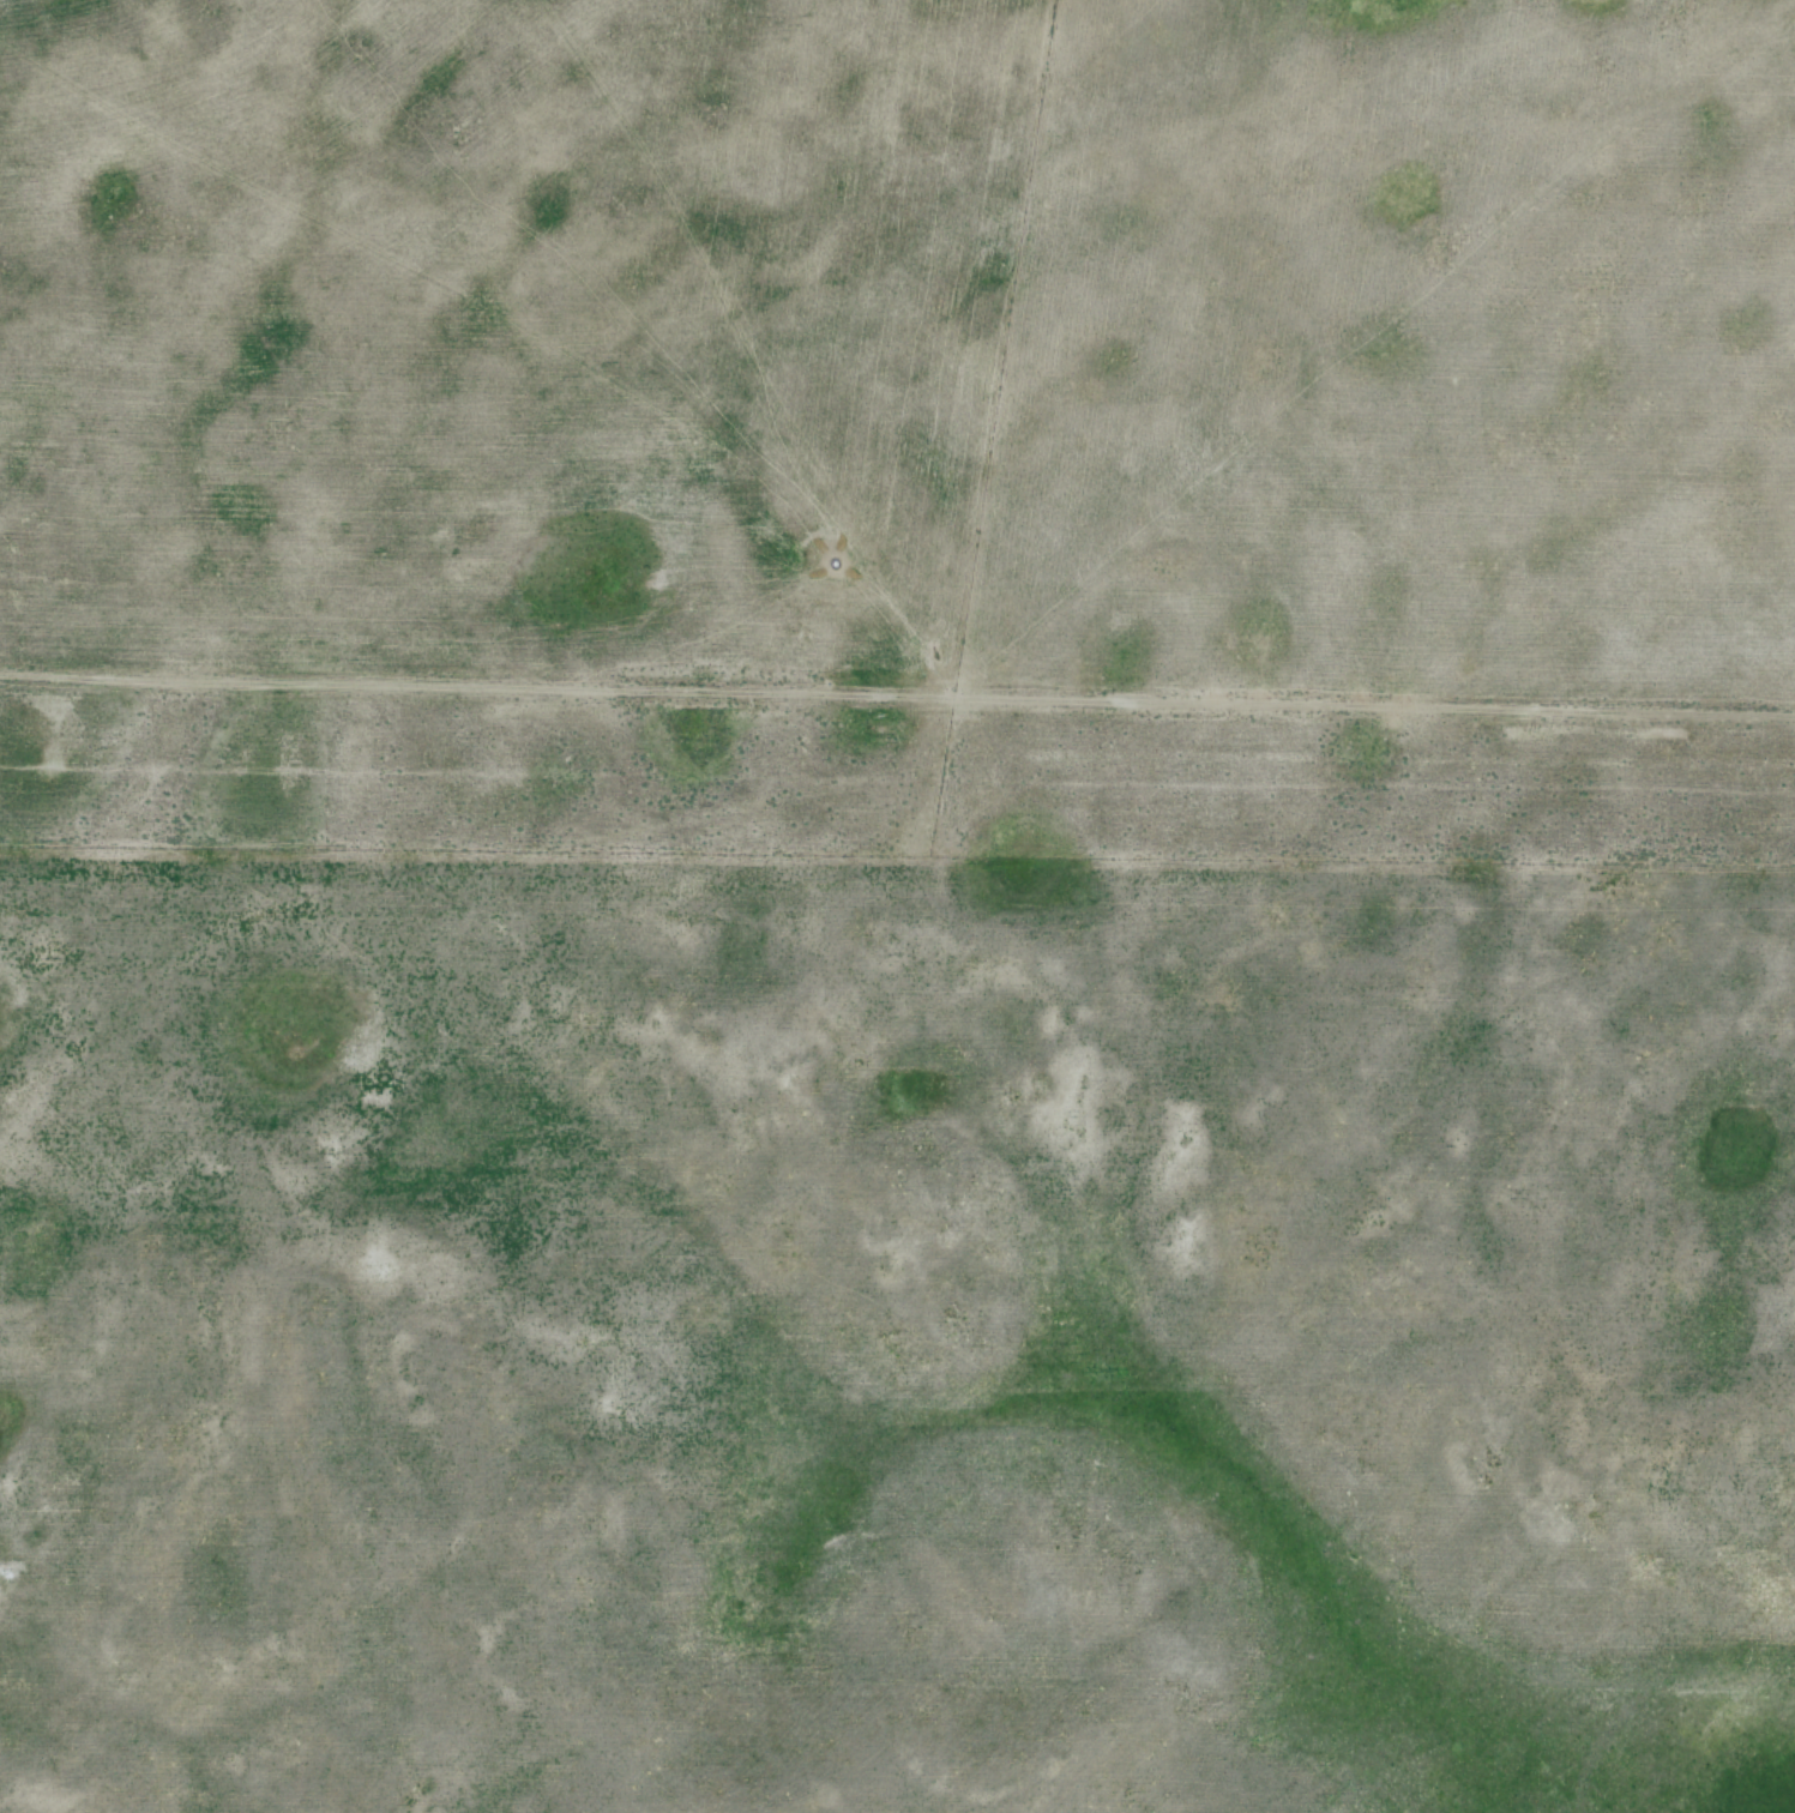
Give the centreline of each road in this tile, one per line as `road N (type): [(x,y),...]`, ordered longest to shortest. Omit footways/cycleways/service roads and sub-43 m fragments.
road 1 (track): [(1794,794),(0,745)]

